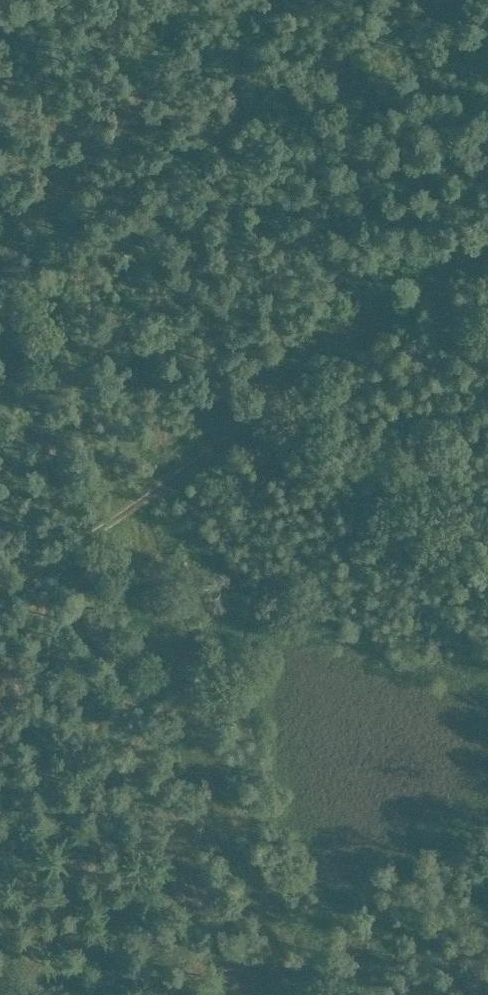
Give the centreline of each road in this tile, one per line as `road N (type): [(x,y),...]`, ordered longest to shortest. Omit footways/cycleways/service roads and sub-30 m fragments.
road 1 (track): [(0,189),(300,994)]
road 2 (track): [(0,607),(487,244)]
road 3 (track): [(454,0),(26,260)]

